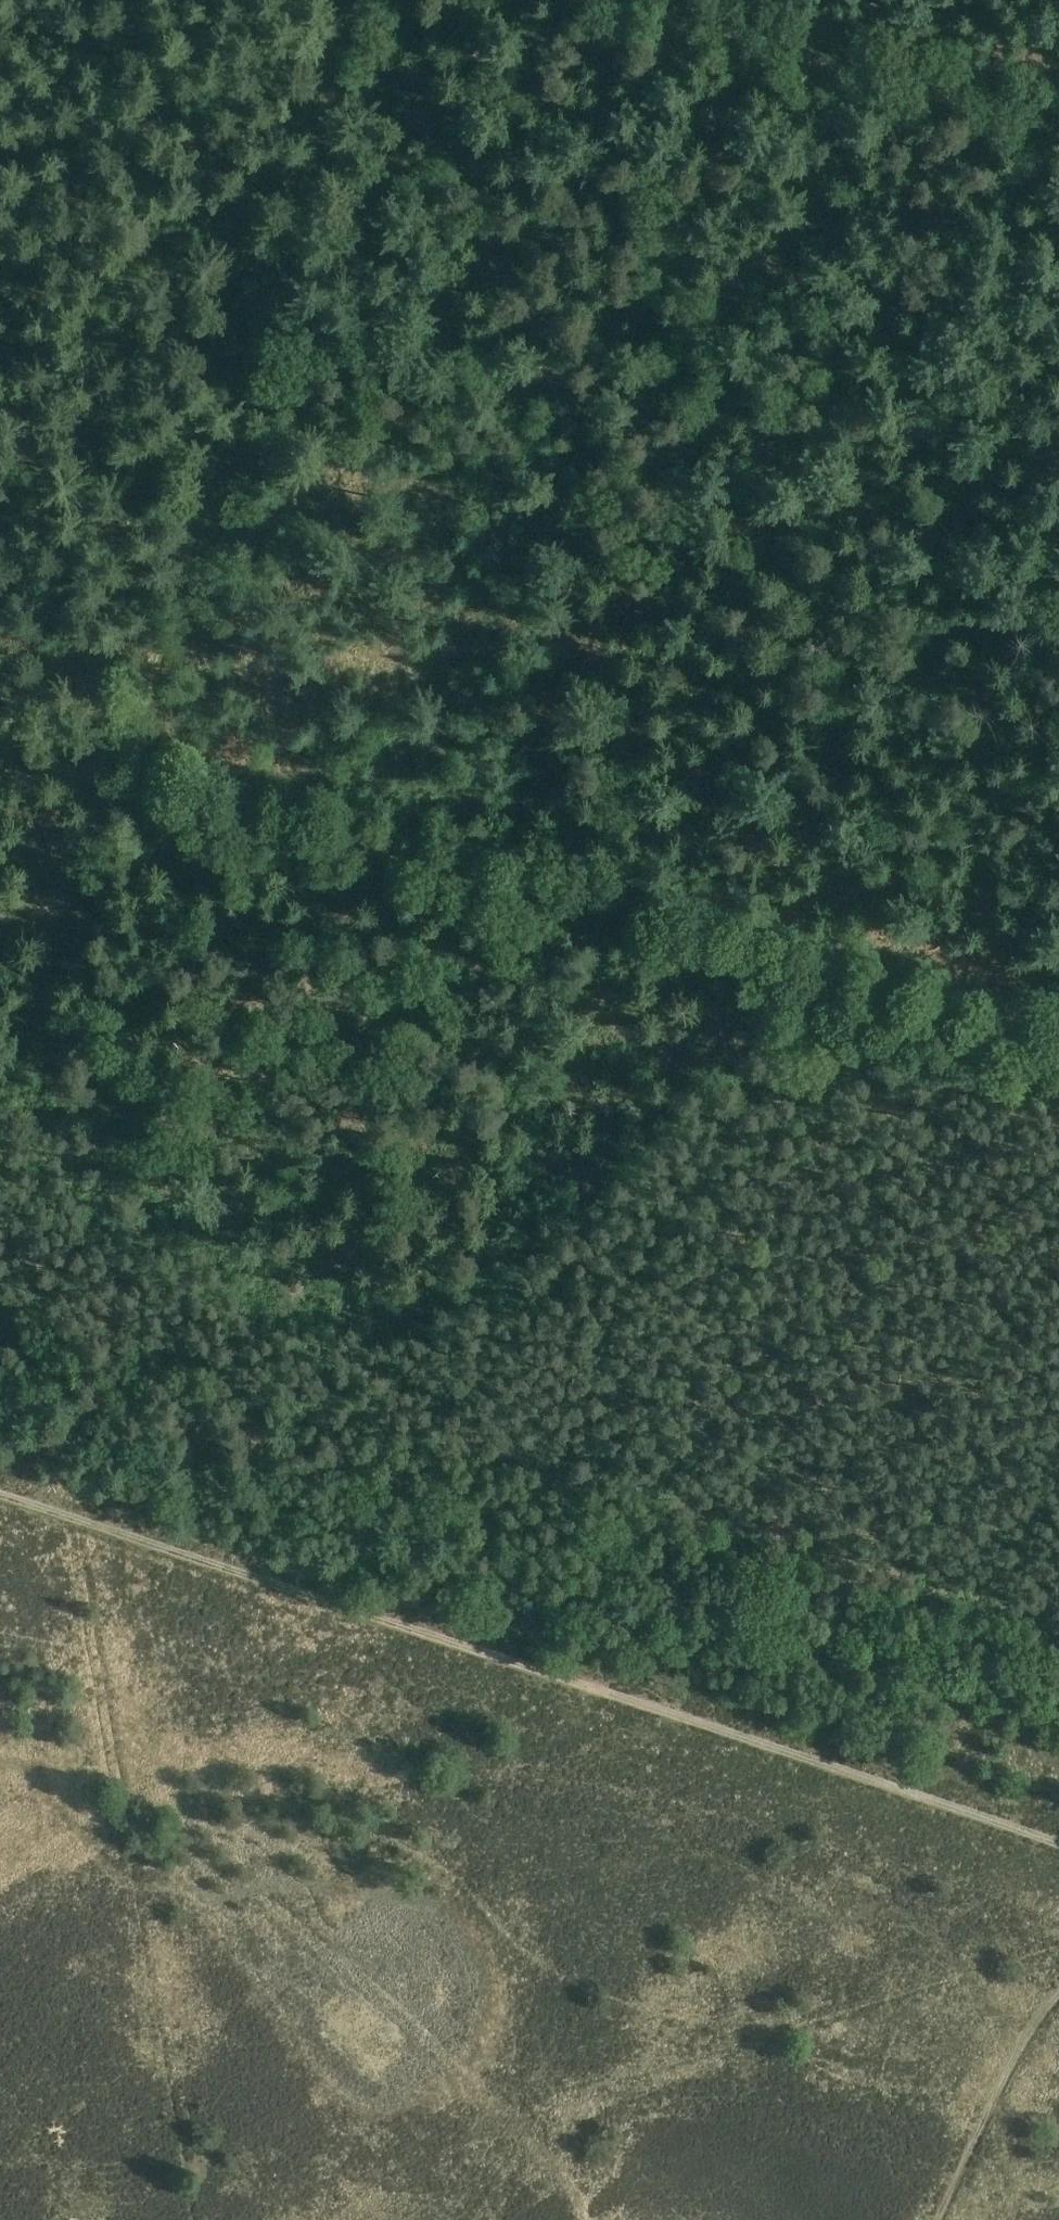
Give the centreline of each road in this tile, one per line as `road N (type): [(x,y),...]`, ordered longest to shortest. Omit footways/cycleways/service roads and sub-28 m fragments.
road 1 (track): [(1058,1842),(0,1490)]
road 2 (track): [(0,746),(1058,1050)]
road 3 (track): [(348,0),(130,776),(0,932)]
road 4 (track): [(1058,126),(639,0)]

